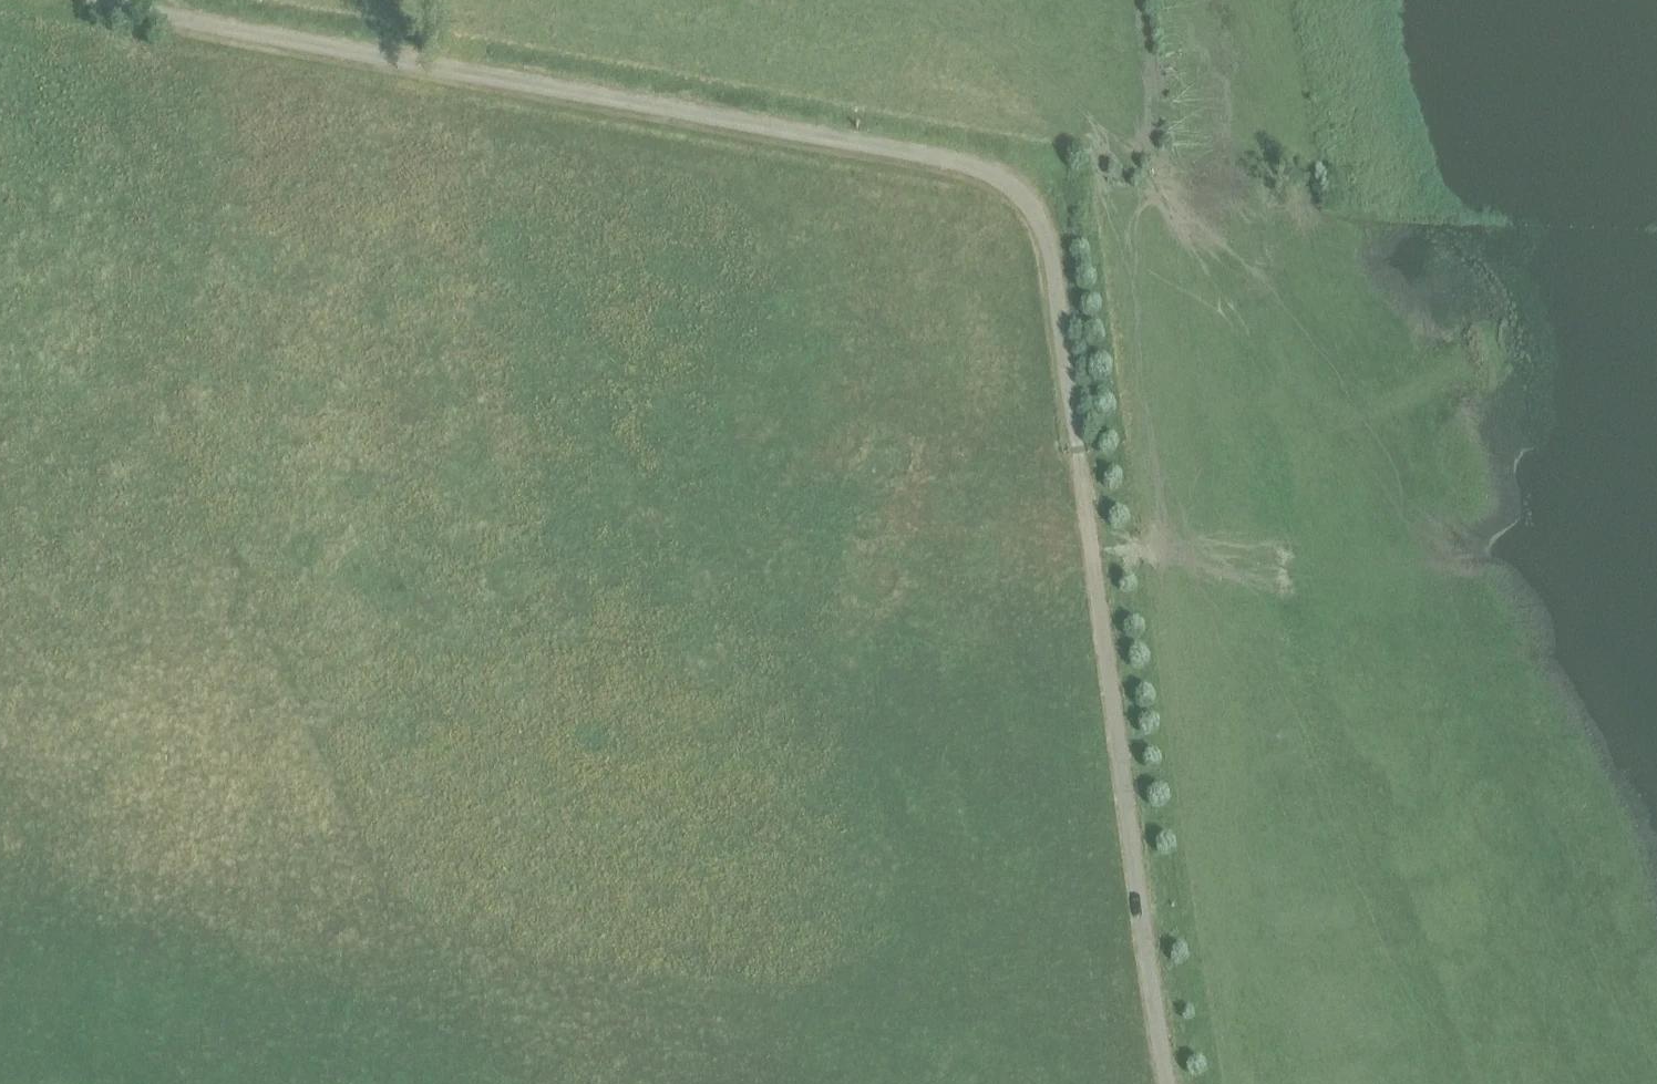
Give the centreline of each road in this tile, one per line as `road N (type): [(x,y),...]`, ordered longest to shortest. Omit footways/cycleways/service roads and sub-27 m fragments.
road 1 (unclassified): [(109,0),(205,25),(968,163),(1016,186),(1041,224),(1056,287),(1168,1083)]

